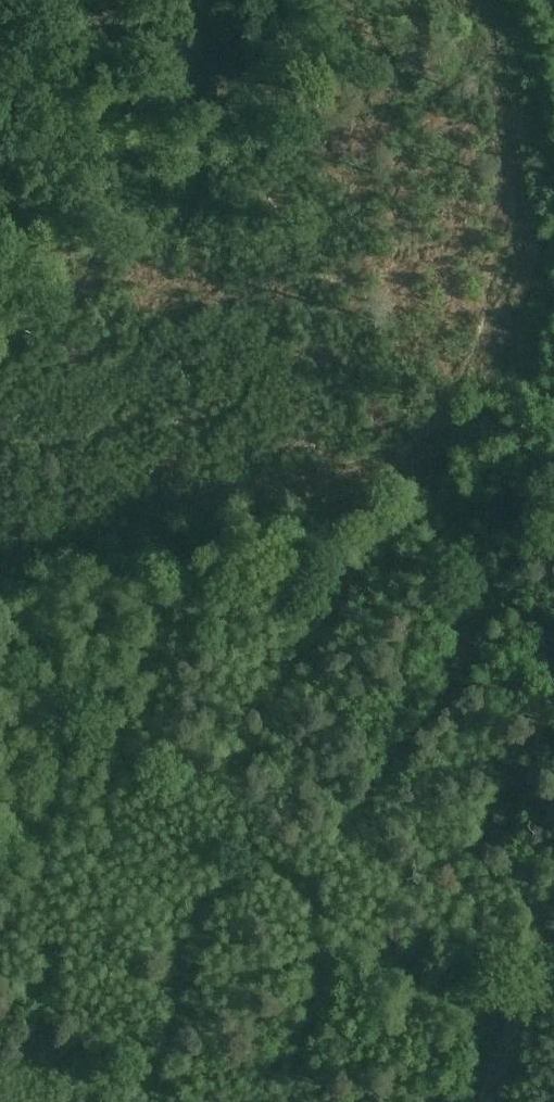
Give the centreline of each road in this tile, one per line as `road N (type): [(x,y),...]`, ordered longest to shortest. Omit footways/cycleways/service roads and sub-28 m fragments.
road 1 (track): [(553,925),(487,1101)]

